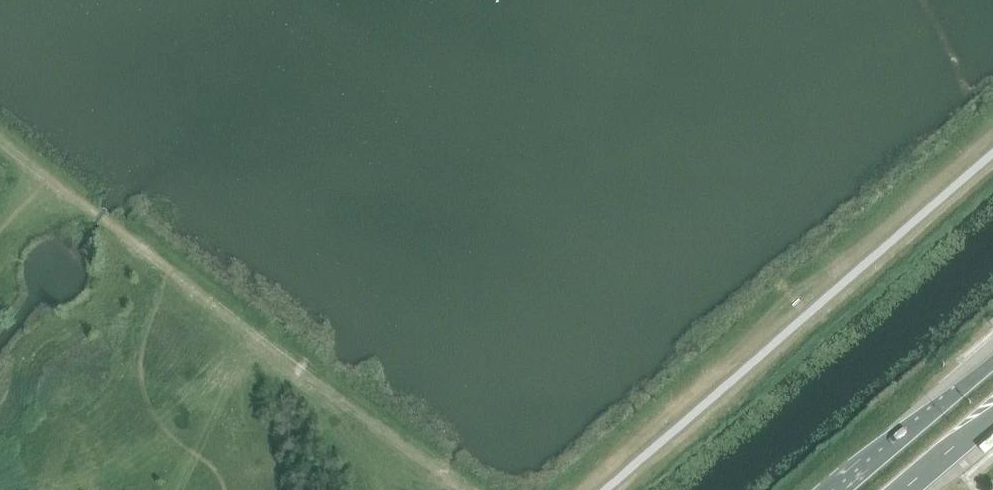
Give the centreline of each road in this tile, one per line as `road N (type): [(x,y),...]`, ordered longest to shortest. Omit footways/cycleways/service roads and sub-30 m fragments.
road 1 (secondary): [(992,363),(845,489)]

